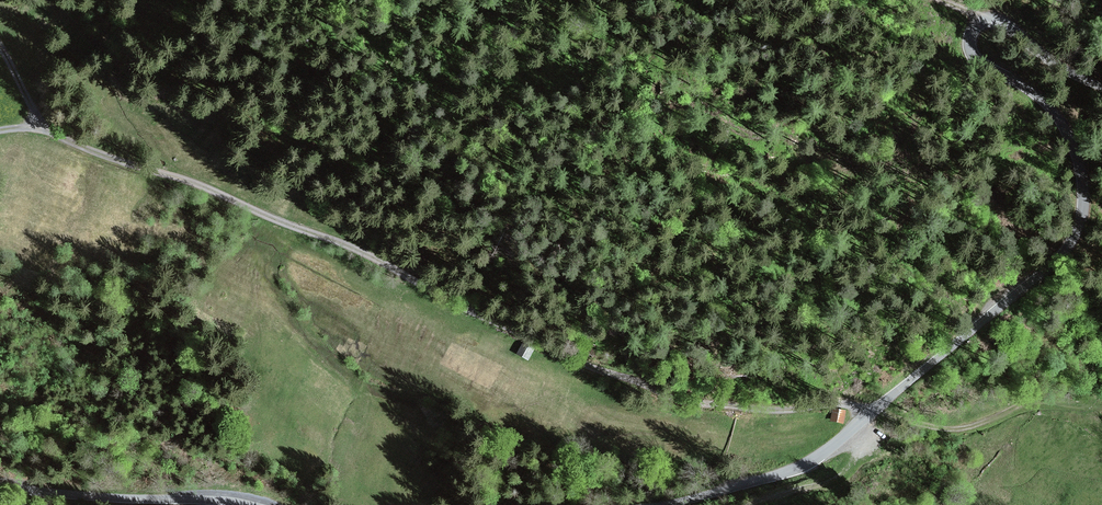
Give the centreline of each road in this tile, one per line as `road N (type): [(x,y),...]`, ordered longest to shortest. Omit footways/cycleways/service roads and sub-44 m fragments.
road 1 (unclassified): [(1101,92),(1060,72),(1011,30),(984,25),(973,44),(977,61),(1054,114),(1079,163),(1083,202),(1073,239),(840,444),(799,470),(666,504)]
road 2 (track): [(36,123),(335,242),(600,376),(671,402),(858,407),(871,415)]
road 3 (unclassified): [(162,504),(0,491)]

